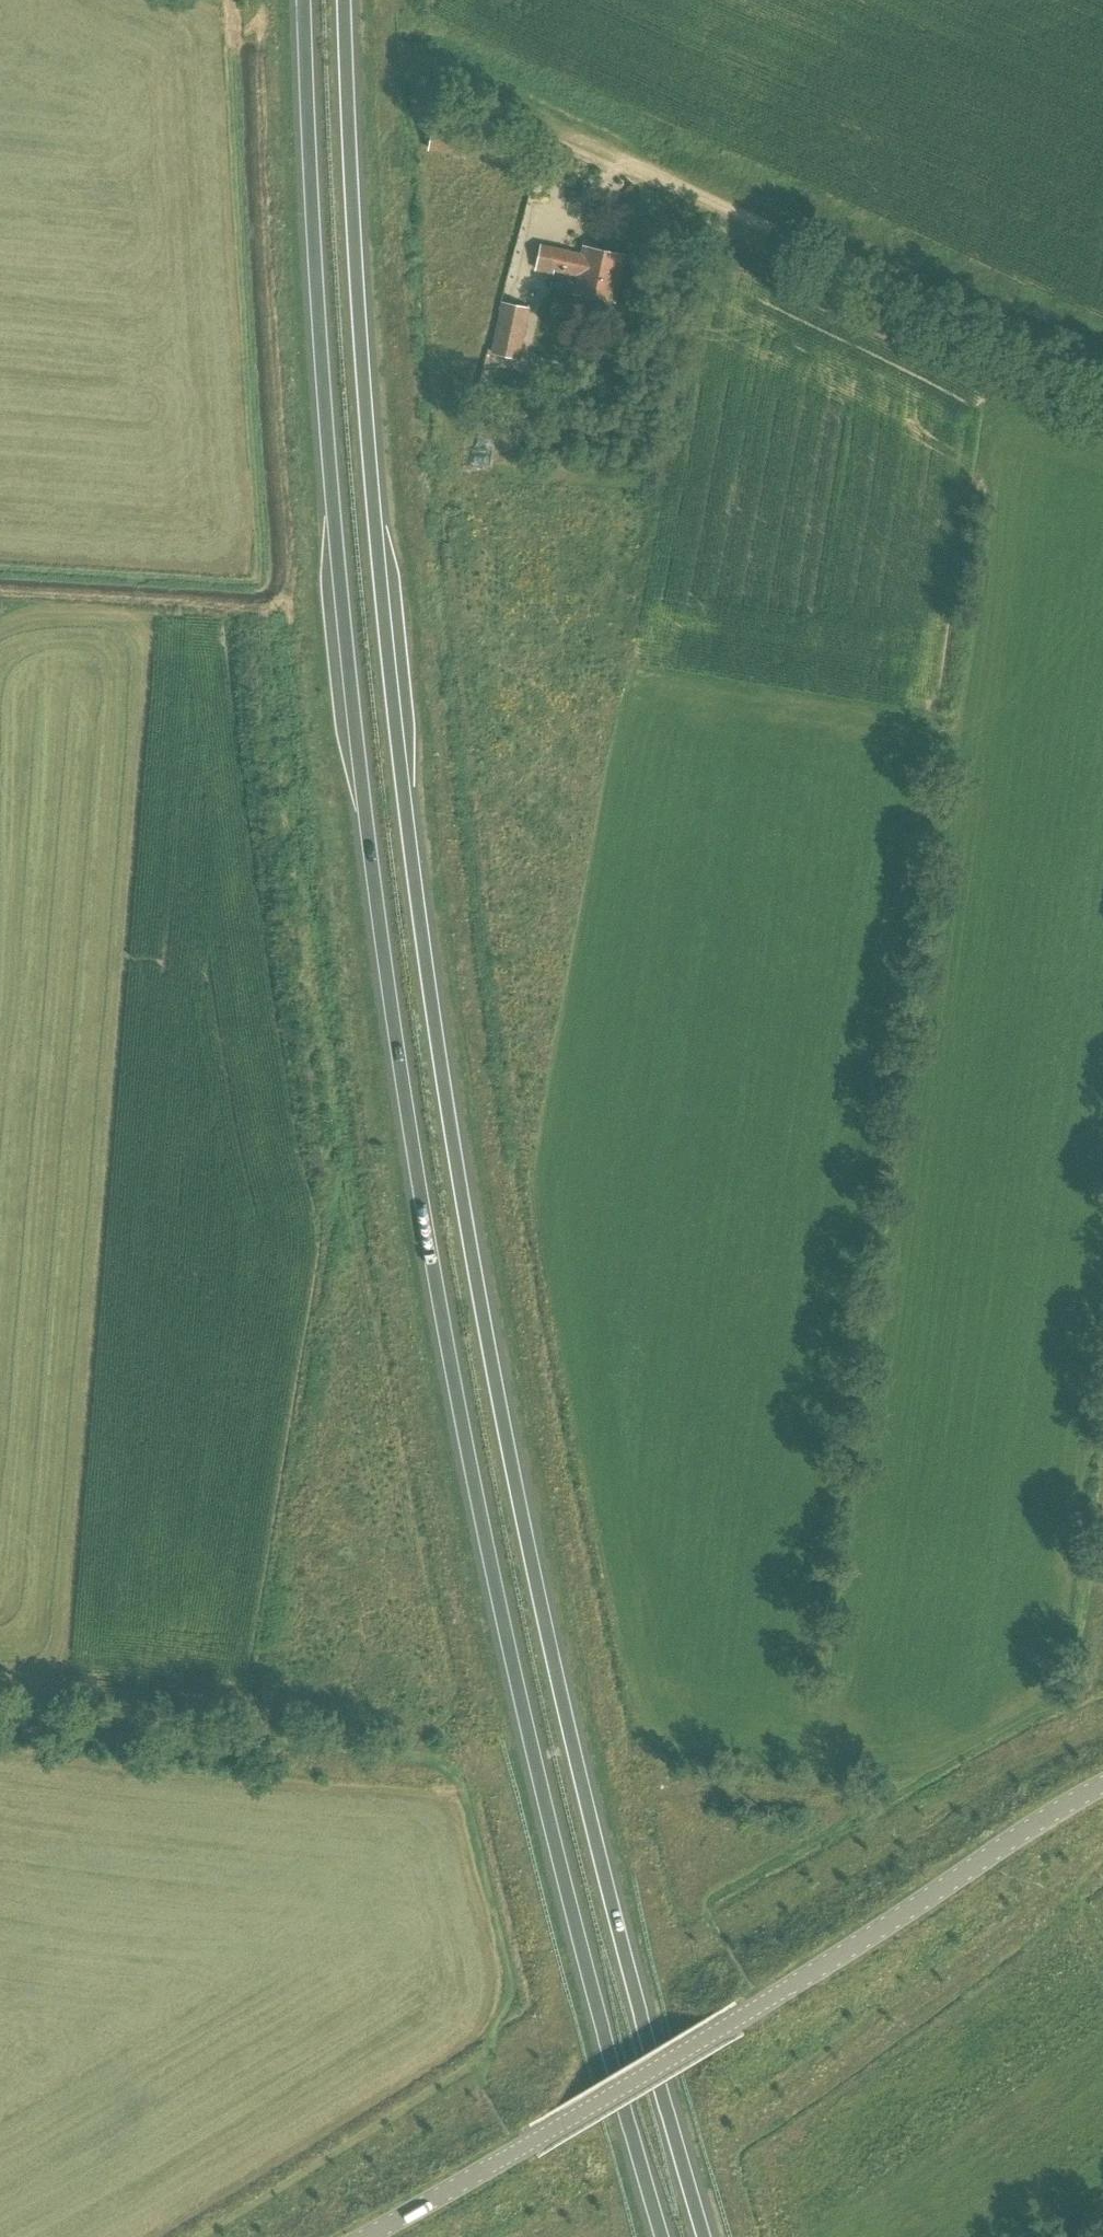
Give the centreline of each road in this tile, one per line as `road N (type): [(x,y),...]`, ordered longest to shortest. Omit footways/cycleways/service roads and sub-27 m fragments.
road 1 (trunk): [(705,2236),(591,1825),(474,1274),(374,564),(345,0)]
road 2 (trunk): [(311,0),(338,567),(384,951),(436,1272),(504,1610),(665,2236)]
road 3 (track): [(1102,373),(616,154)]
road 4 (track): [(0,1725),(461,1765)]
road 5 (tertiary): [(363,2236),(741,2016)]
road 6 (tertiary): [(1102,1783),(741,2016)]

